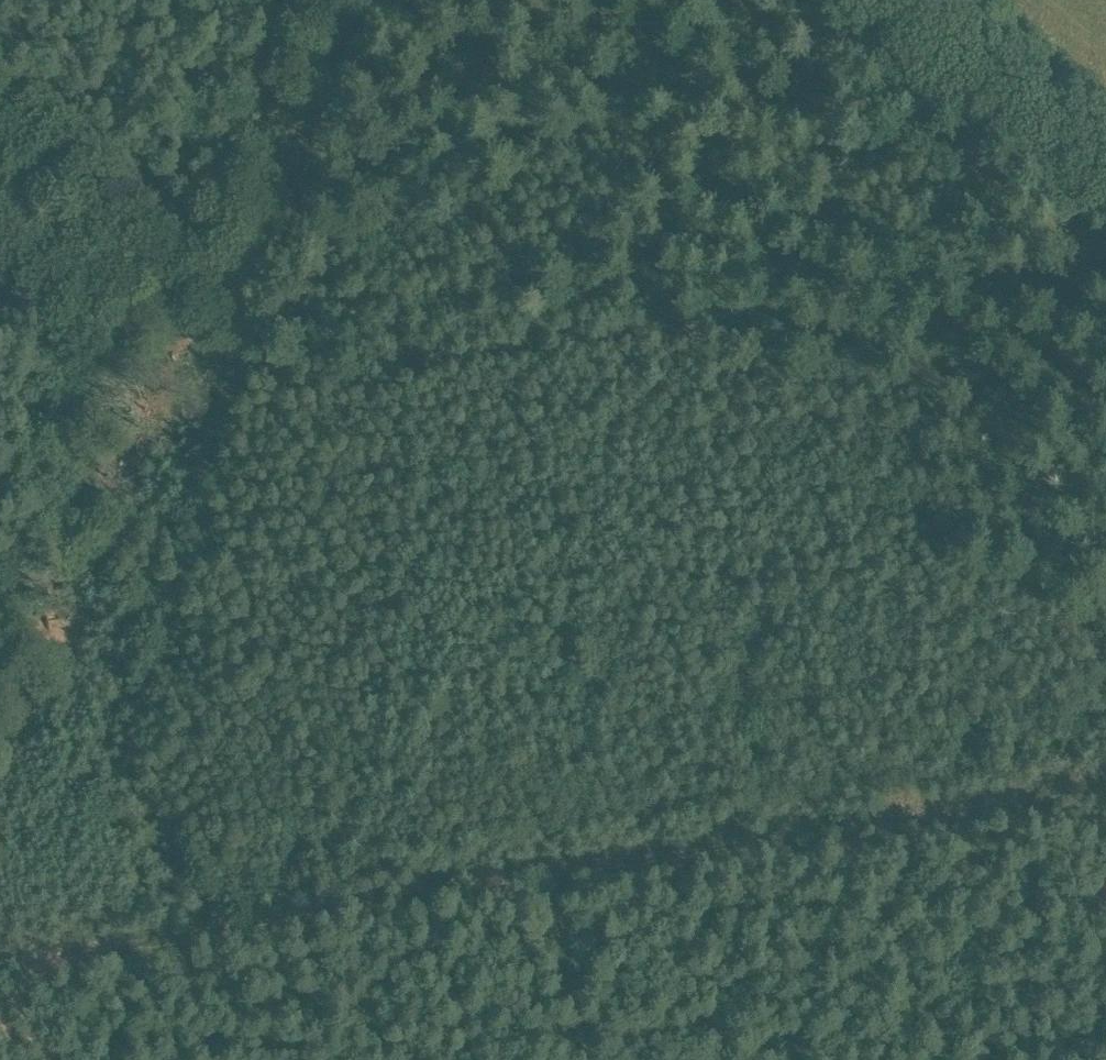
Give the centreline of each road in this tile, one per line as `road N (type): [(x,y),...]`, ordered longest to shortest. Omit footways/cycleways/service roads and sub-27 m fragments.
road 1 (track): [(0,969),(484,883),(1096,791)]
road 2 (track): [(0,630),(45,569),(294,0)]
road 3 (track): [(847,0),(1105,197)]
road 4 (track): [(0,155),(146,332)]
road 5 (track): [(541,876),(592,1059)]

